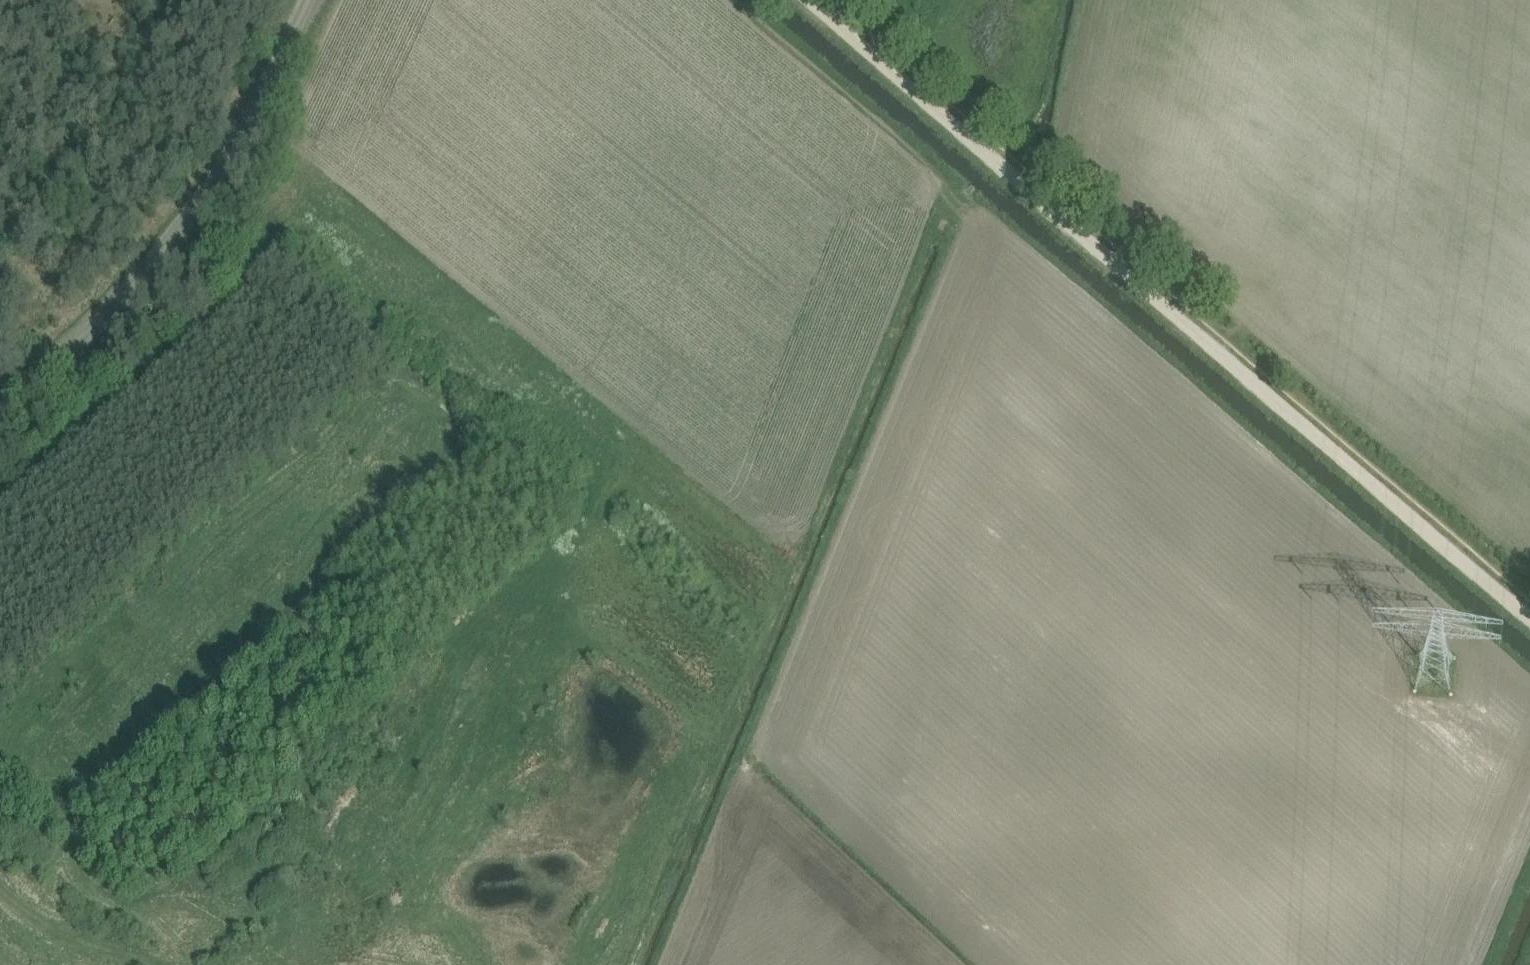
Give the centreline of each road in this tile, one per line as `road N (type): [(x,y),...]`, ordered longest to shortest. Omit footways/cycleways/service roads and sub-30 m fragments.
road 1 (track): [(807,0),(1529,619)]
road 2 (unclassified): [(0,411),(110,324),(162,266),(220,185),(307,0)]

